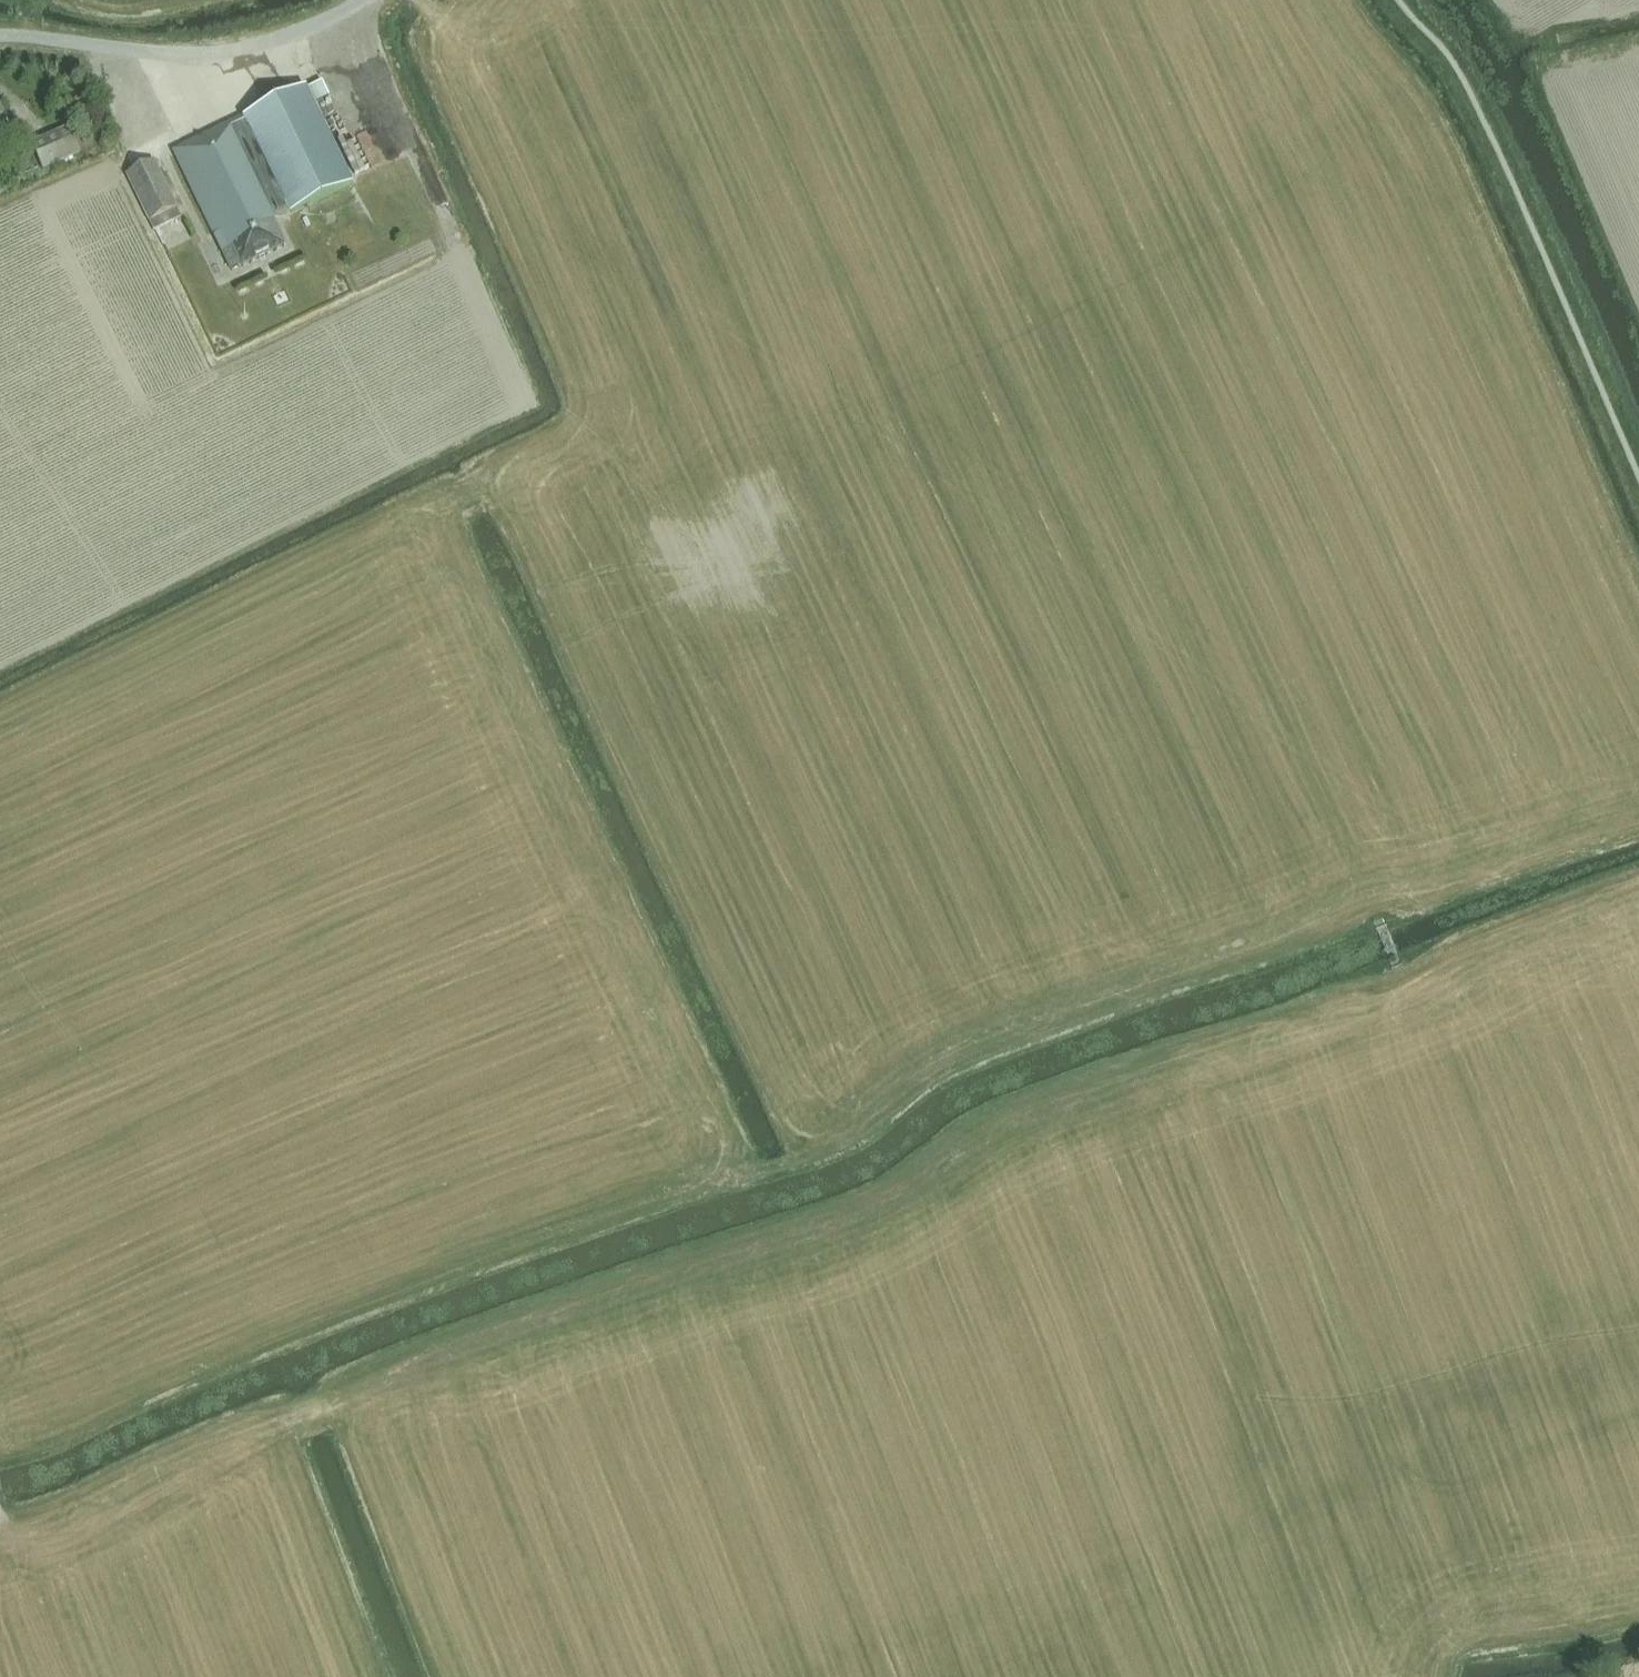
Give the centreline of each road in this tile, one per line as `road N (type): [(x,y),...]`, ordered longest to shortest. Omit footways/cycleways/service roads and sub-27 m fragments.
road 1 (unclassified): [(0,36),(202,52),(290,34),(363,0)]

